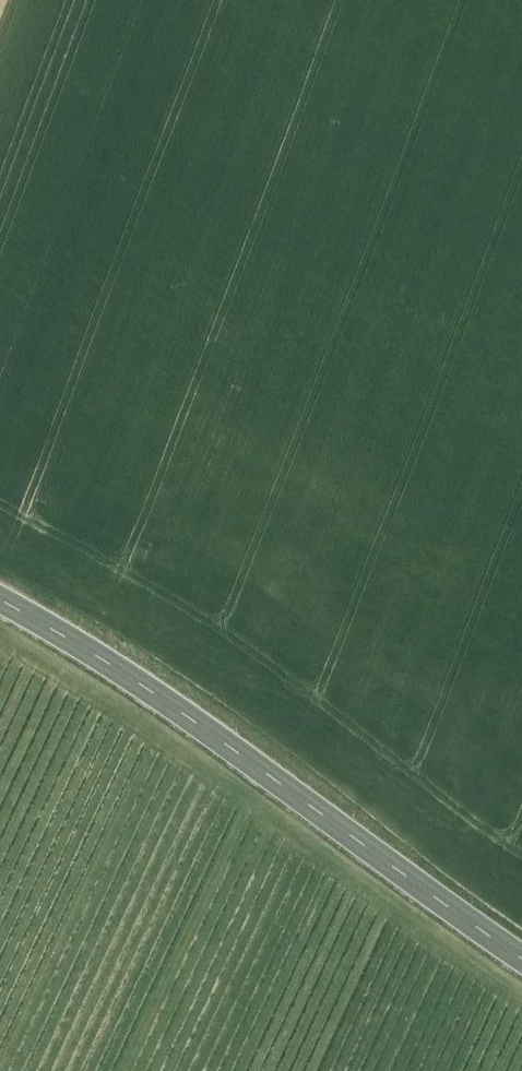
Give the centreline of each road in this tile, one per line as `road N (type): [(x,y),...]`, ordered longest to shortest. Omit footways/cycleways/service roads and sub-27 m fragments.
road 1 (unclassified): [(521,959),(114,667),(0,599)]

